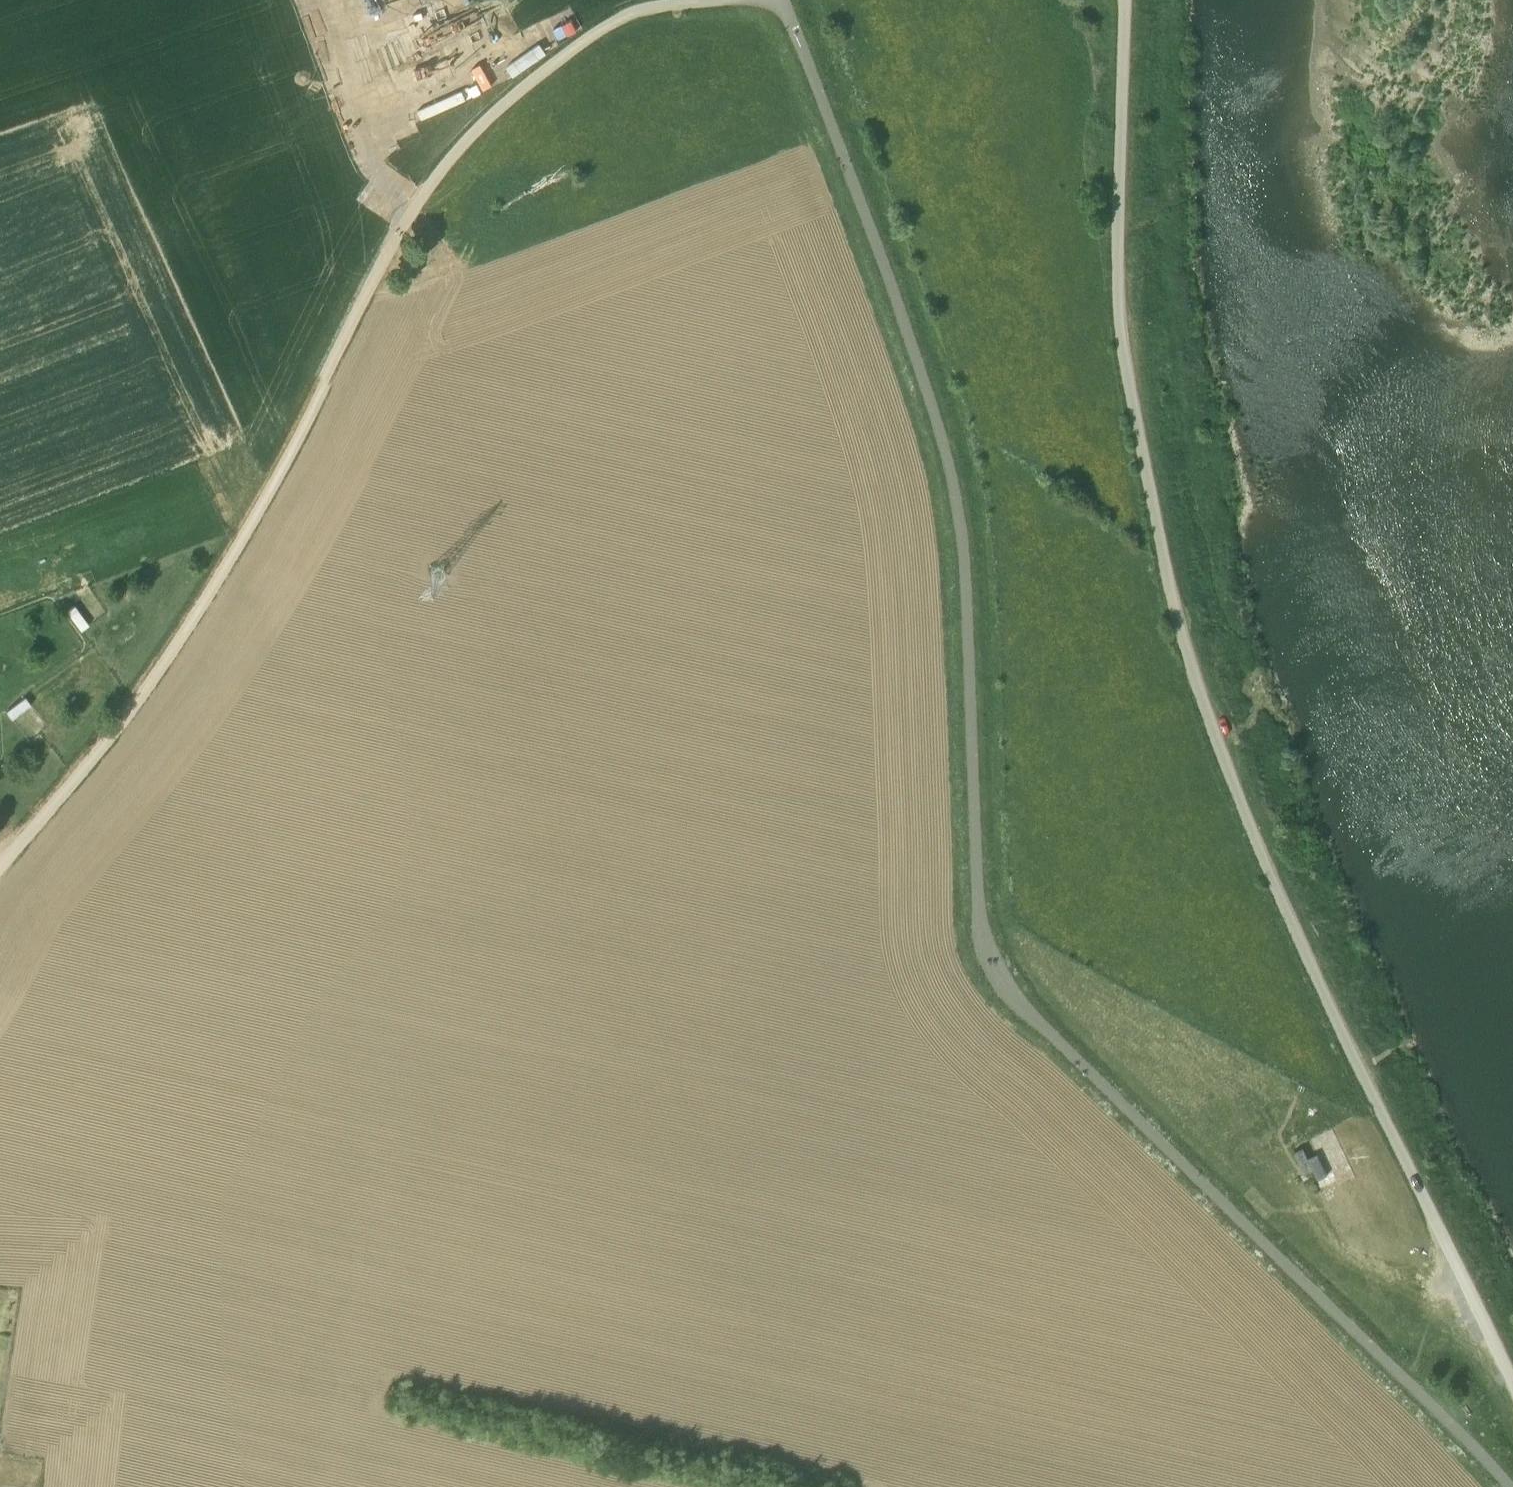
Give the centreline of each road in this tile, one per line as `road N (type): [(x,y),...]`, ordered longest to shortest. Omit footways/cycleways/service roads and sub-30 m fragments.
road 1 (unclassified): [(1512,1378),(1341,1023),(1227,765),(1178,627),(1119,305),(1126,0)]
road 2 (unclassified): [(0,857),(113,725),(208,588),(422,190),(527,79),(616,16),(679,0)]

